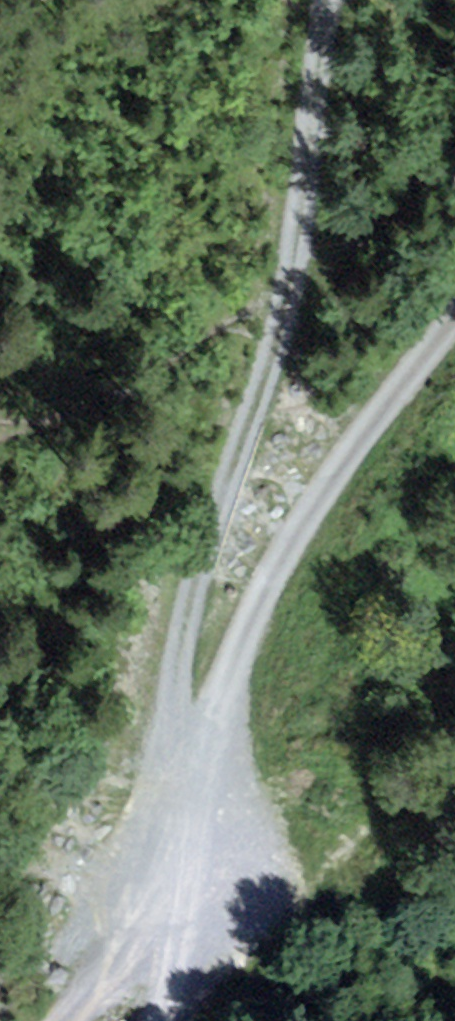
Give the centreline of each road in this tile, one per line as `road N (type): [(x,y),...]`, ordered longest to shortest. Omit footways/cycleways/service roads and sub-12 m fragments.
road 1 (track): [(201,770),(173,725),(172,699),(213,525),(288,294),(327,0)]
road 2 (track): [(454,320),(285,549),(213,709),(159,1020)]

